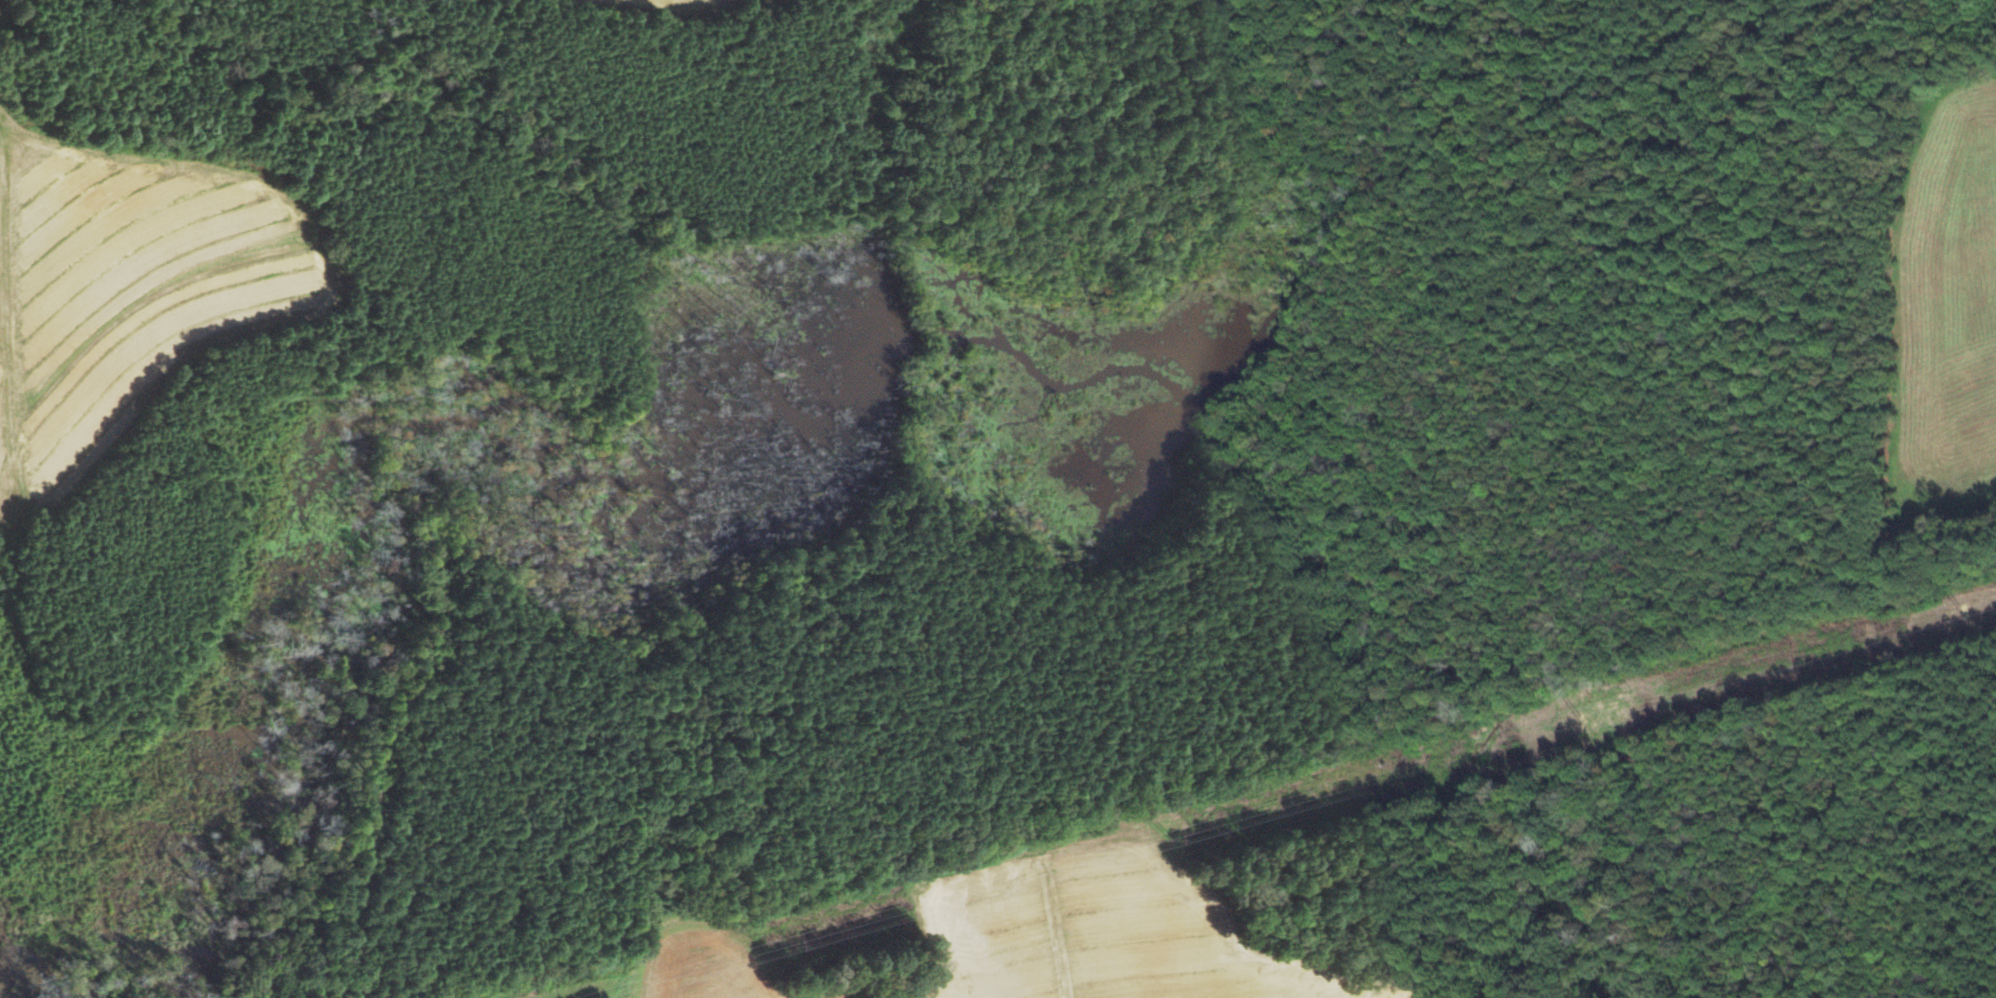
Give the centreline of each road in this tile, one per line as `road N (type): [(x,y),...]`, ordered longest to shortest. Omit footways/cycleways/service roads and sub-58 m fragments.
road 1 (track): [(559,0),(693,24),(741,0)]

